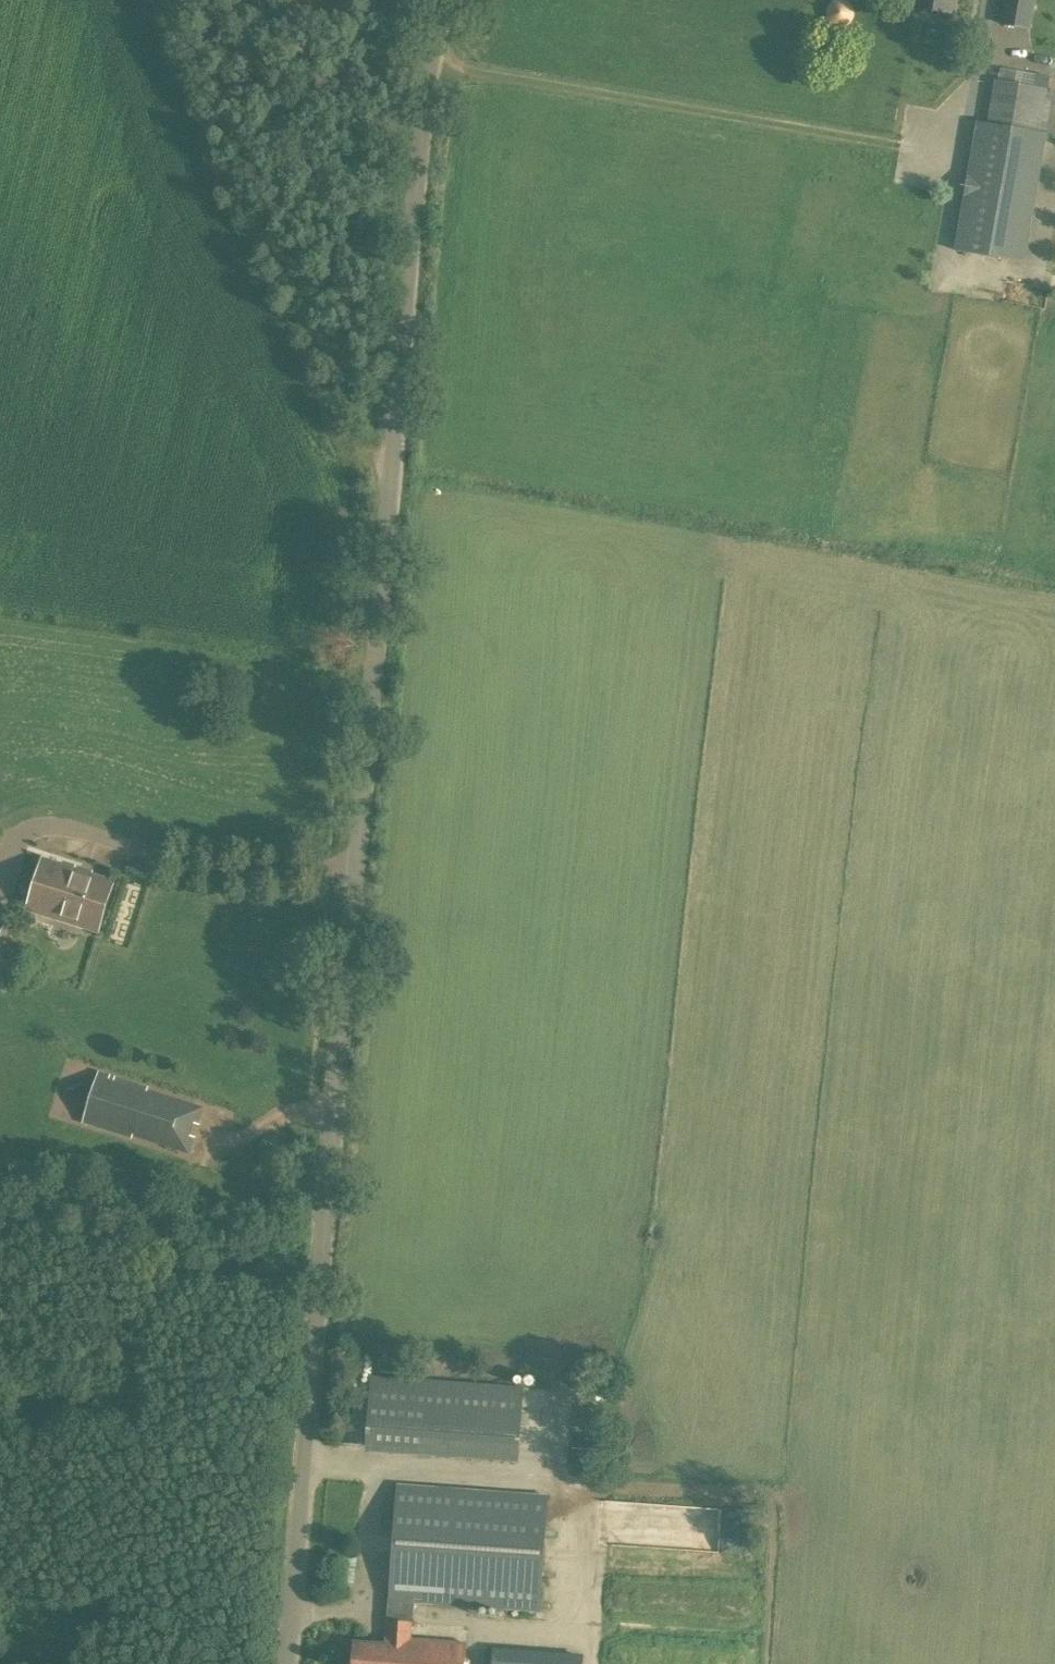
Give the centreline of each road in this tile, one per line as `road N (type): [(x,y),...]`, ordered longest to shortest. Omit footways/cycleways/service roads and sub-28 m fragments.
road 1 (tertiary): [(287,1663),(433,55),(447,0)]

